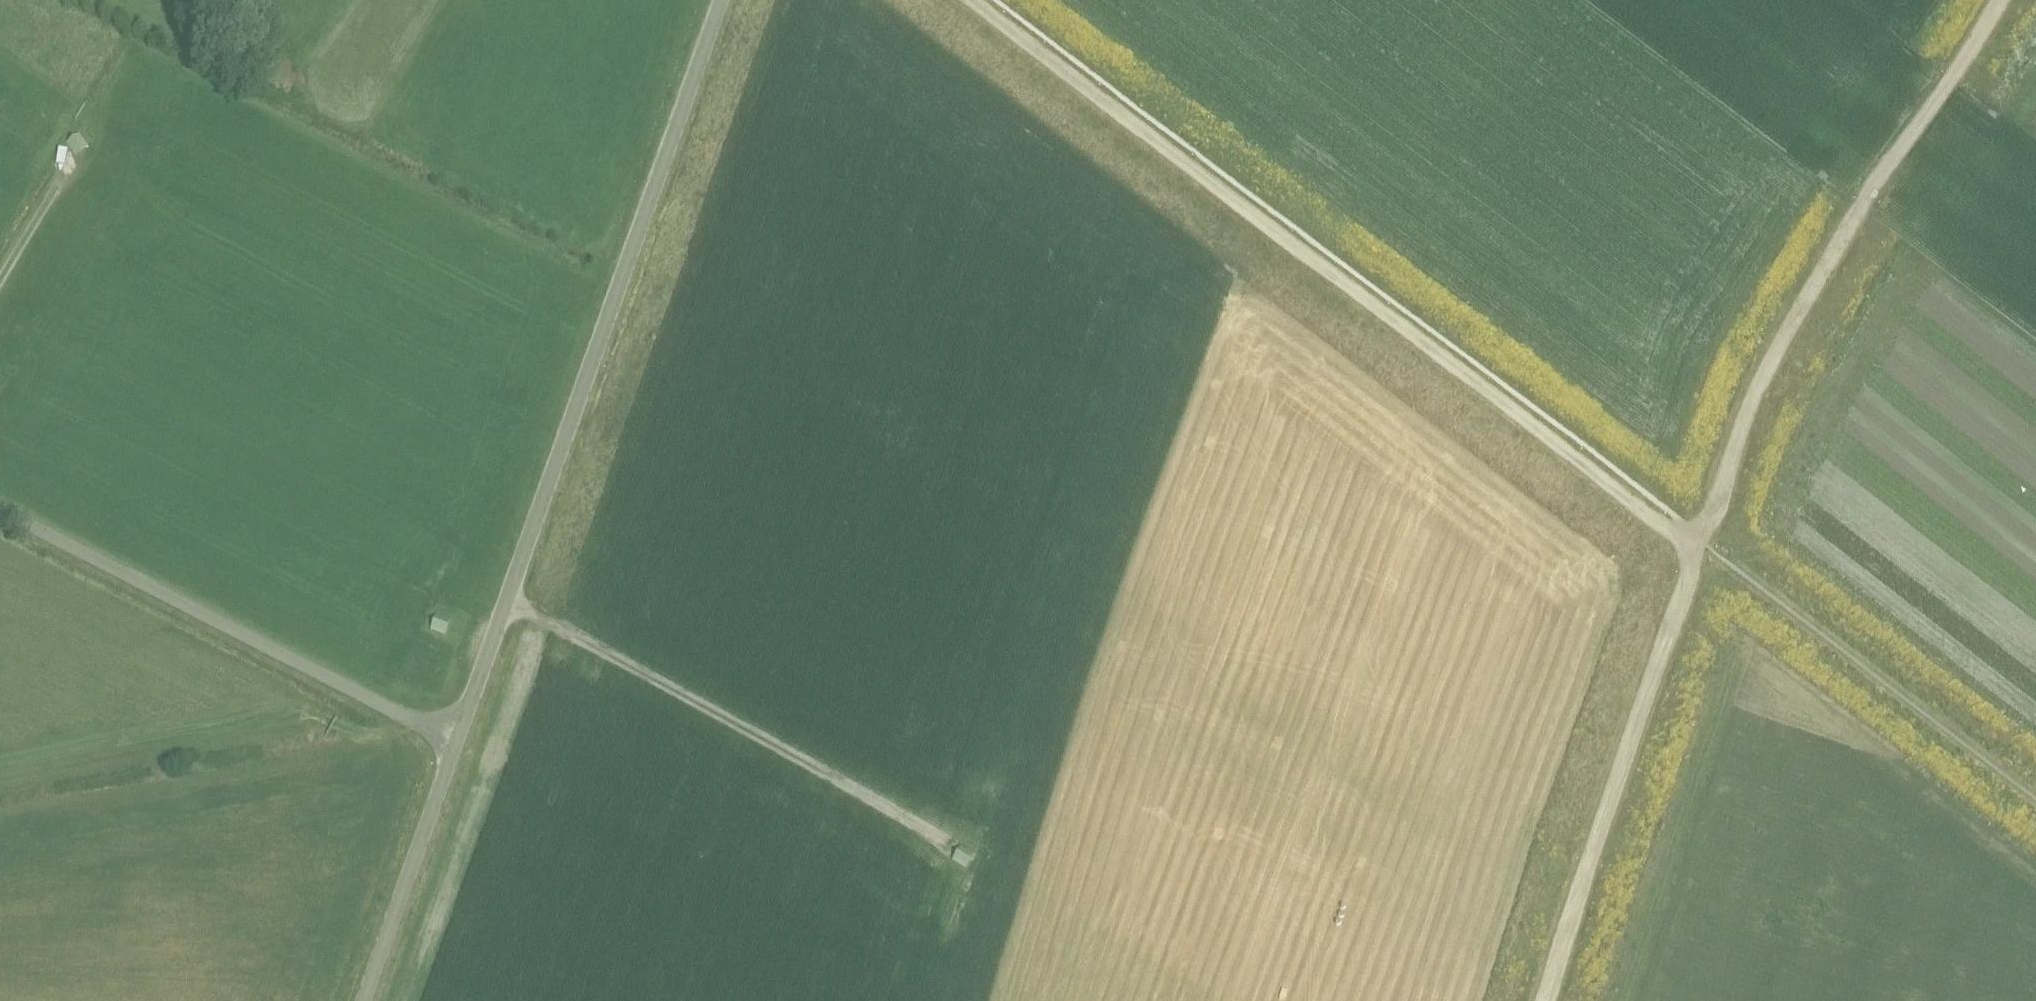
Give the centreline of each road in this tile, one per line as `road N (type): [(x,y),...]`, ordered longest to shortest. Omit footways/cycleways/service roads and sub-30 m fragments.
road 1 (track): [(971,0),(1698,553)]
road 2 (unclassified): [(457,743),(720,0)]
road 3 (track): [(1702,545),(1777,347),(1998,0)]
road 4 (unclassified): [(457,743),(0,511)]
road 5 (track): [(507,601),(949,845)]
road 6 (track): [(1549,1000),(1702,545)]
road 7 (unclassified): [(365,1000),(457,743)]

